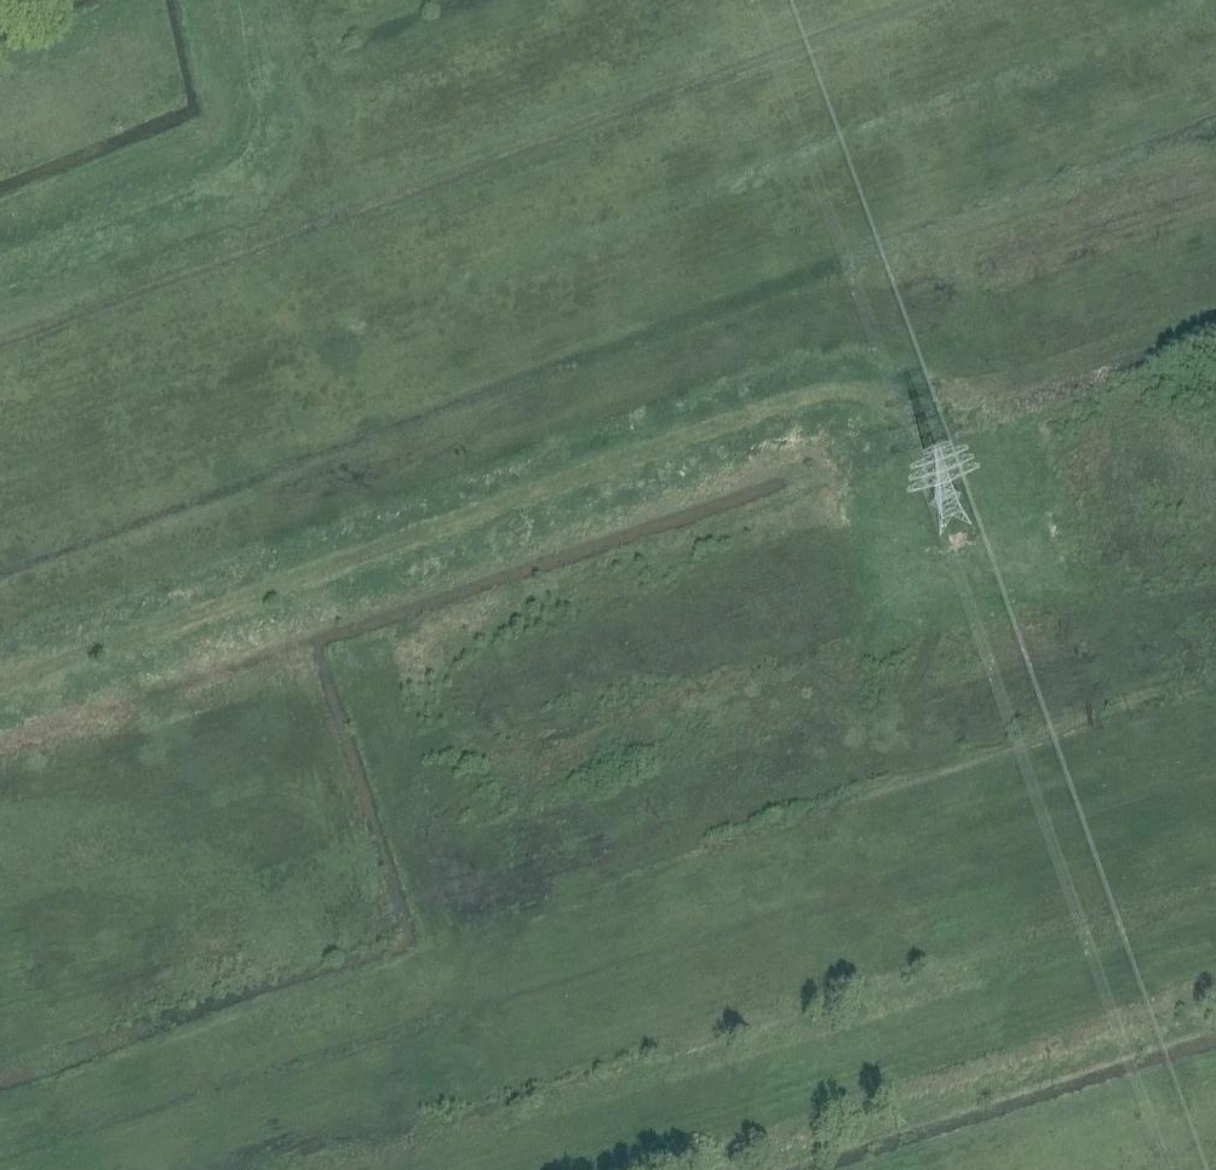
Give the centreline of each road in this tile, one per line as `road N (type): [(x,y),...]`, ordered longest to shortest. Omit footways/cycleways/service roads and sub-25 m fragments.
road 1 (track): [(0,688),(846,390),(910,420)]

